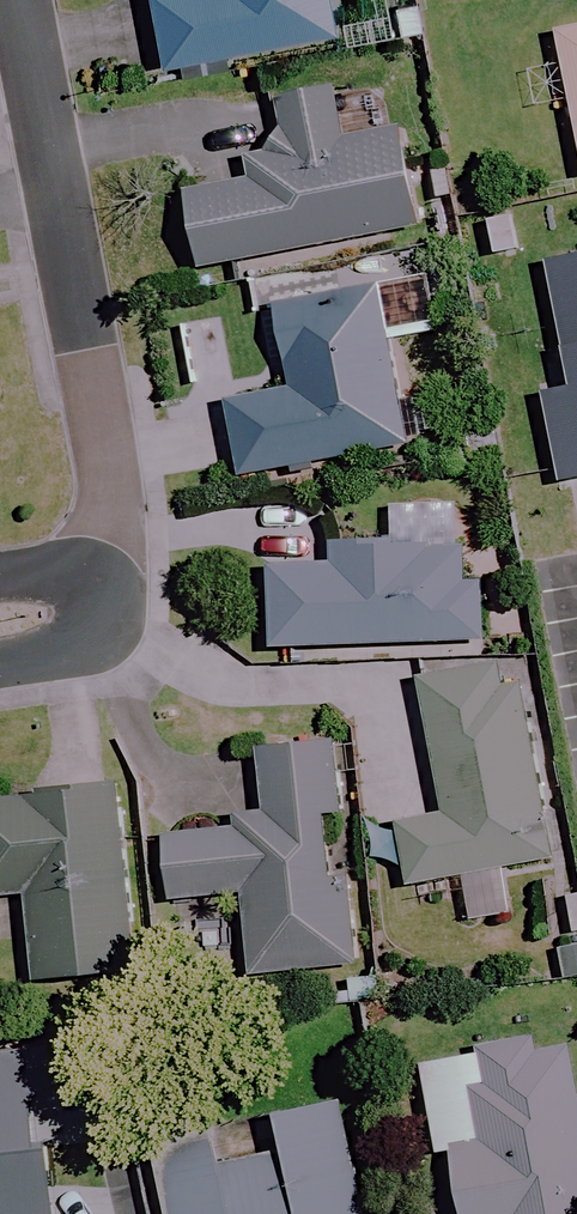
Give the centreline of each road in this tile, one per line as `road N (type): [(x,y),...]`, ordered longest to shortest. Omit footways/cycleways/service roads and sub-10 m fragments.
road 1 (residential): [(16,0),(111,545),(92,581)]
road 2 (residential): [(0,663),(95,637),(112,605),(92,581)]

